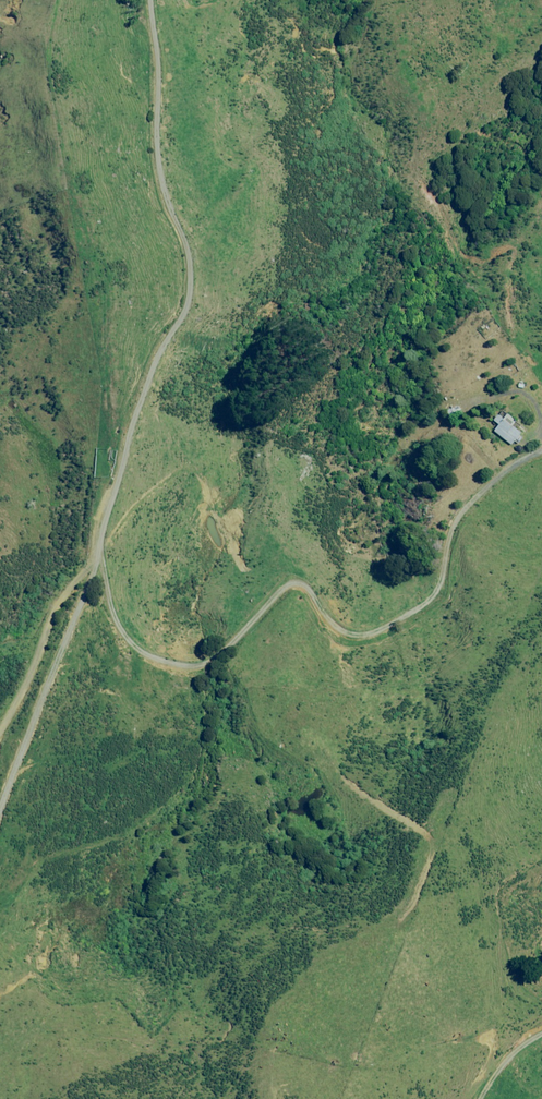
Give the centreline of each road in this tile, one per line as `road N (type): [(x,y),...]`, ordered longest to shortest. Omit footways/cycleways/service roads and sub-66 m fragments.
road 1 (track): [(541,451),(499,470),(449,545),(440,585),(369,644),(329,626),(307,595),(276,595),(248,626),(158,663),(127,632),(99,558)]
road 2 (track): [(99,558),(160,341),(194,279),(154,167),(157,89),(147,0)]
road 3 (track): [(0,714),(99,558)]

